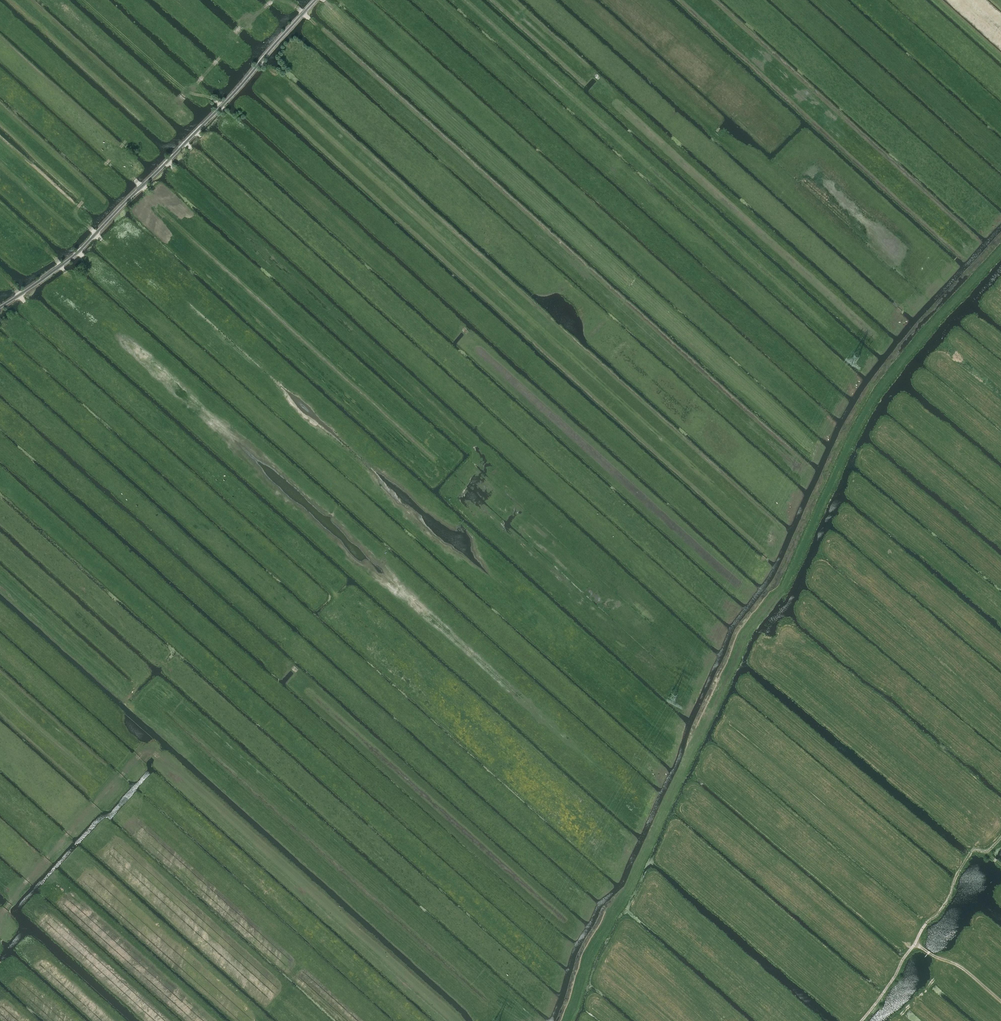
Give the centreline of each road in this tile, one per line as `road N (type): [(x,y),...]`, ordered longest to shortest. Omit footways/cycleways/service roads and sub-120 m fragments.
road 1 (unclassified): [(0,307),(75,254),(315,0)]
road 2 (track): [(1000,1001),(916,942),(861,1020)]
road 3 (track): [(227,362),(96,233)]
road 4 (track): [(916,942),(969,854),(985,852),(1000,864)]

